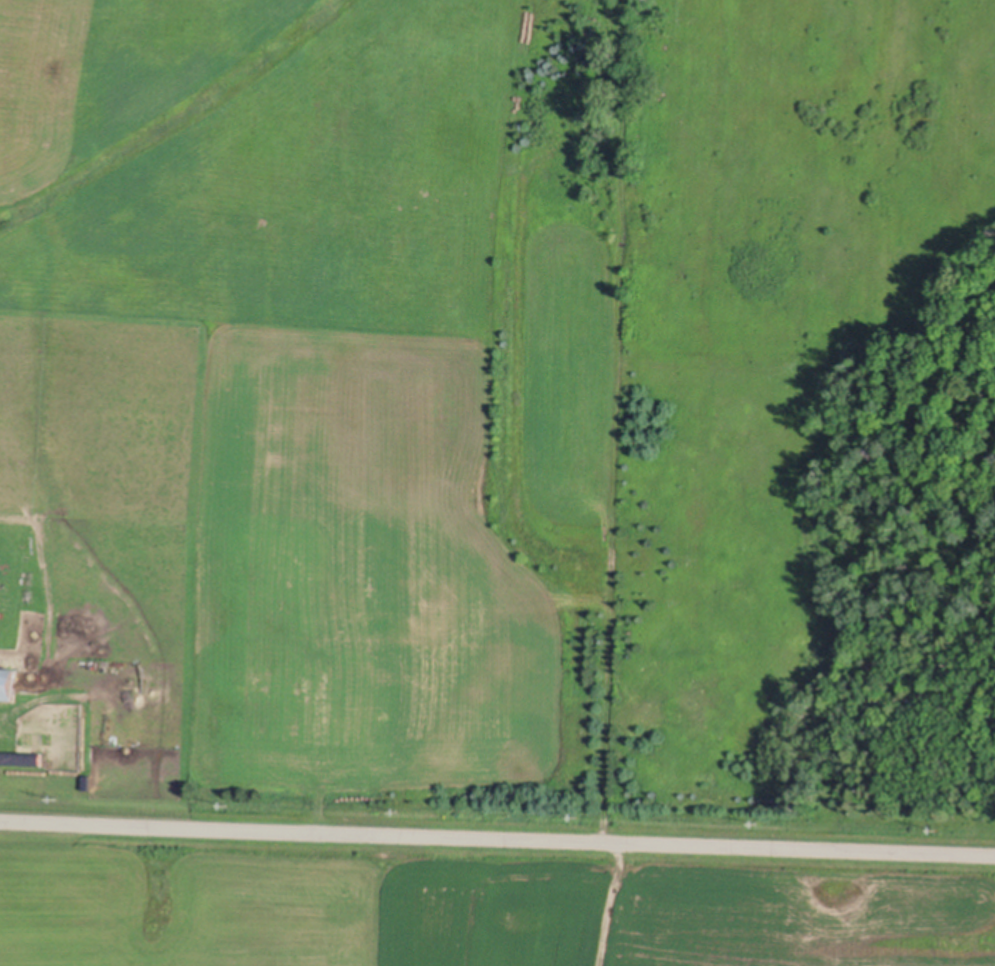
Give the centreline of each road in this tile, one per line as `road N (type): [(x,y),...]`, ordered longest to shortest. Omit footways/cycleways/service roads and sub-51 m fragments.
road 1 (residential): [(994,853),(0,817)]

